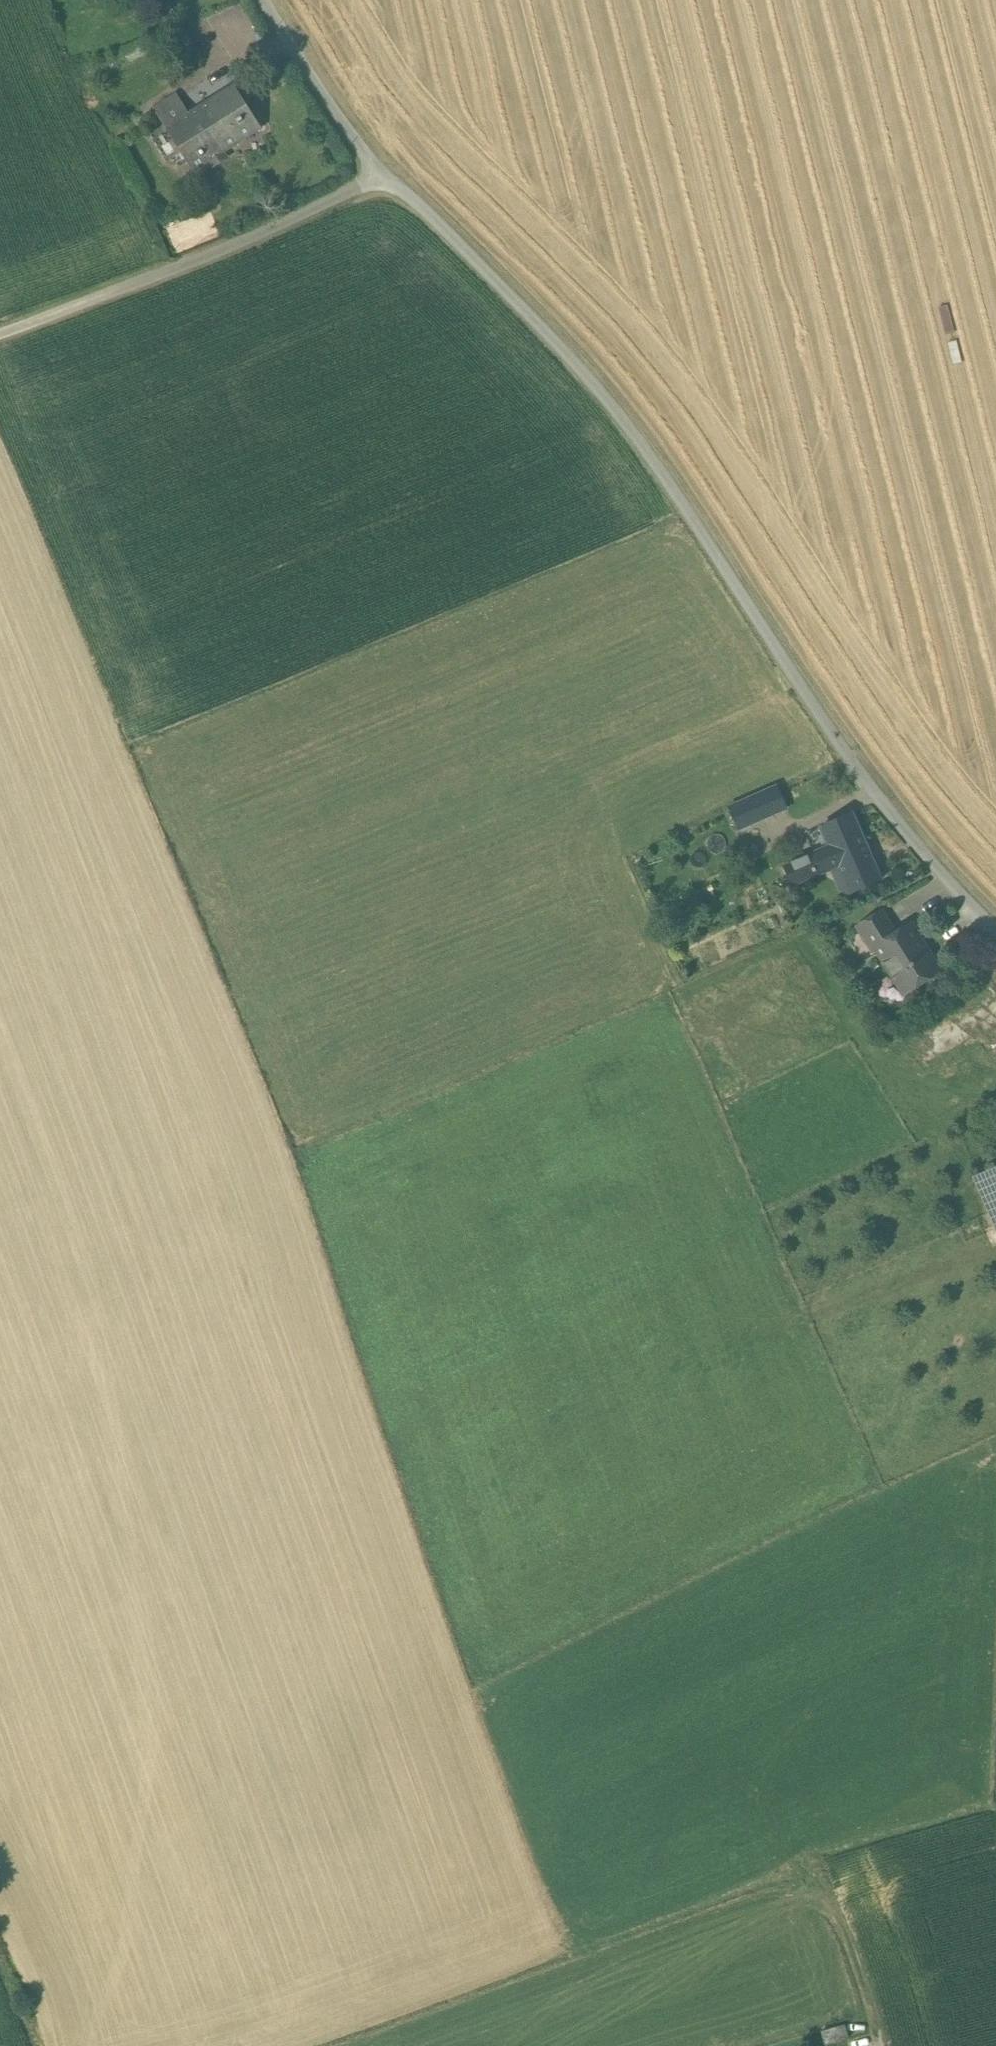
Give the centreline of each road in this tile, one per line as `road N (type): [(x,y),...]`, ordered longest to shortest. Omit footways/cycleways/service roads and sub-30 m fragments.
road 1 (unclassified): [(380,174),(542,324),(637,435),(846,757),(995,928)]
road 2 (unclassified): [(0,333),(255,235),(380,174)]
road 3 (unclassified): [(264,0),(380,174)]

